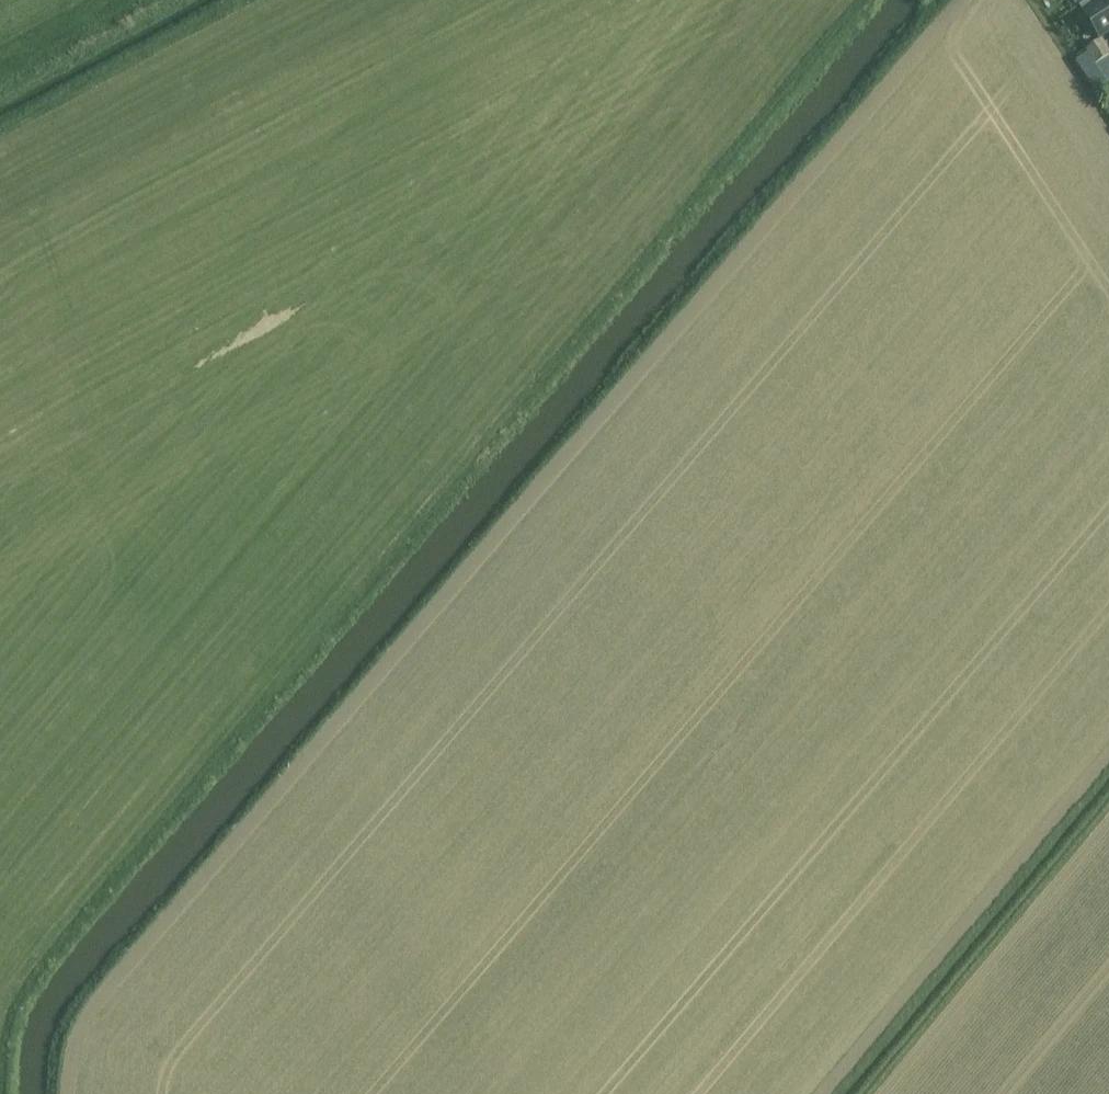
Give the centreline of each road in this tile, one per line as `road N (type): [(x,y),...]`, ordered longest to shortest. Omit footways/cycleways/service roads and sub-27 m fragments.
road 1 (track): [(139,0),(0,77)]

